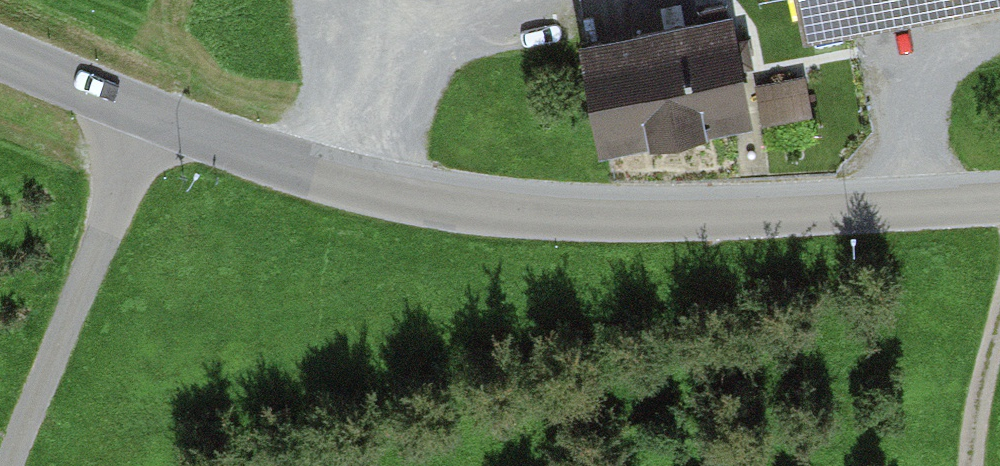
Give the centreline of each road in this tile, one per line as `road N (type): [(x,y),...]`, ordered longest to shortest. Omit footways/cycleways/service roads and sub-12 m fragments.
road 1 (residential): [(159,114),(389,194),(463,206),(699,216),(999,203)]
road 2 (residential): [(159,114),(13,465)]
road 3 (residential): [(0,49),(159,114)]
road 4 (track): [(974,465),(999,337)]

